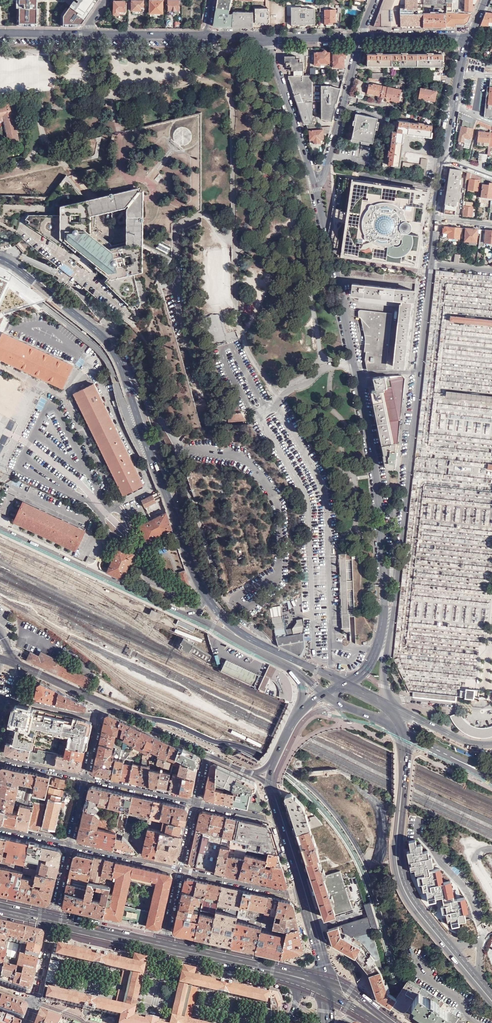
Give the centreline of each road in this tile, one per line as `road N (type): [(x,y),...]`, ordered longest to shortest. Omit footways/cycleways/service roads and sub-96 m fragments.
road 1 (motorway): [(491,988),(402,852),(365,812),(321,782),(259,755),(0,695)]
road 2 (motorway): [(0,758),(315,835),(392,896),(487,1022)]
road 3 (tertiary): [(426,1022),(362,858),(321,798),(260,757),(103,703)]
road 4 (primary): [(207,598),(115,351),(0,258)]
road 5 (tertiary): [(314,183),(372,445),(382,572)]
road 6 (primary): [(388,723),(401,752),(398,877),(416,911),(491,1004)]
road 7 (tertiary): [(398,572),(430,266)]
road 8 (primary): [(491,995),(404,877),(408,745)]
road 9 (primary): [(0,528),(190,616)]
road 10 (primary): [(344,683),(249,637),(207,598)]
road 11 (tertiary): [(258,36),(268,44),(314,183)]
road 12 (residential): [(360,39),(325,173),(314,183)]
road 13 (primary): [(165,946),(303,979)]
road 14 (tertiary): [(391,707),(385,663),(398,572)]
road 15 (tertiary): [(444,159),(470,37)]
road 16 (tertiary): [(382,572),(375,653),(344,683)]
road 17 (residential): [(302,898),(182,869)]

